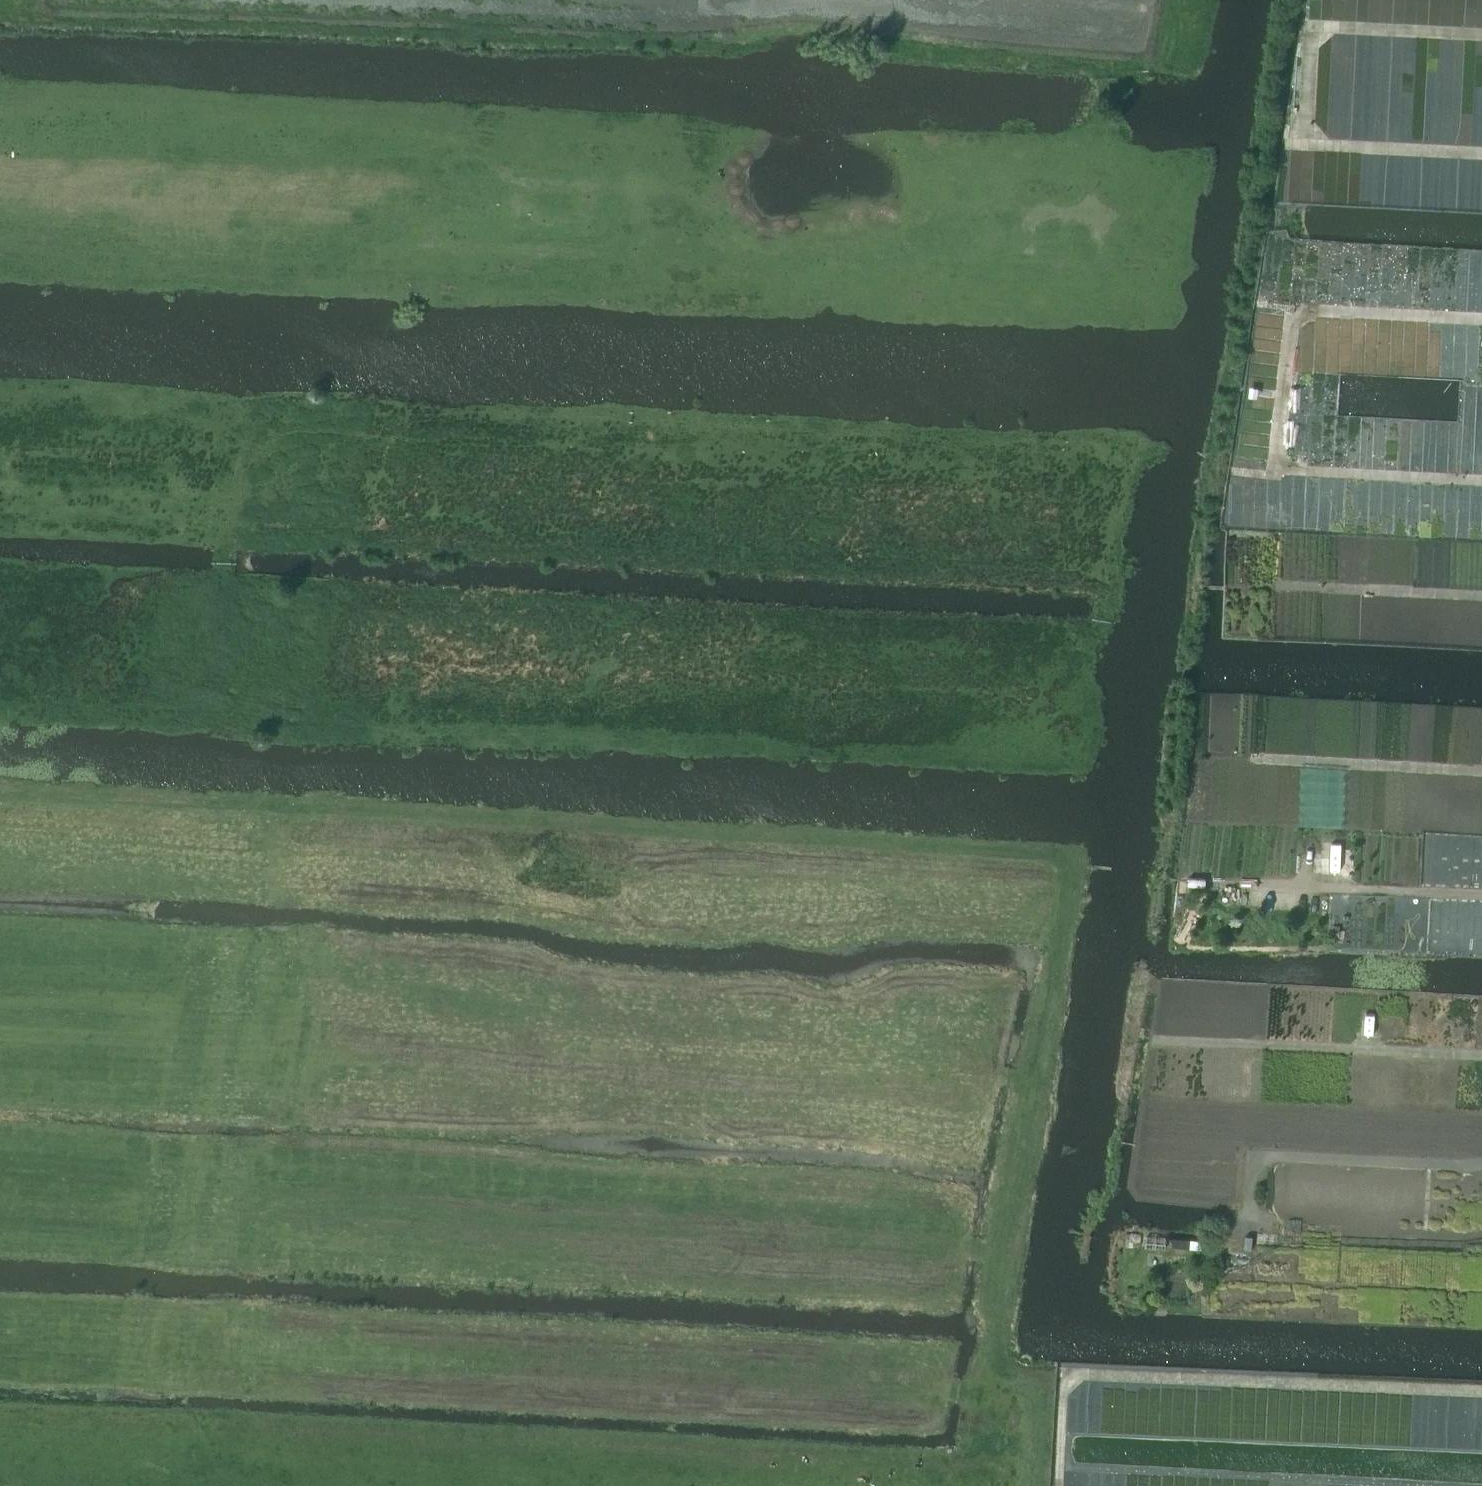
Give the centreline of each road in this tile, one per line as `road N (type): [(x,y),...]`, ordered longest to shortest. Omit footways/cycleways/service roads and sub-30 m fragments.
road 1 (track): [(1152,937),(1179,688),(1267,233),(1302,0)]
road 2 (track): [(1059,1485),(1064,1373),(1481,1392)]

